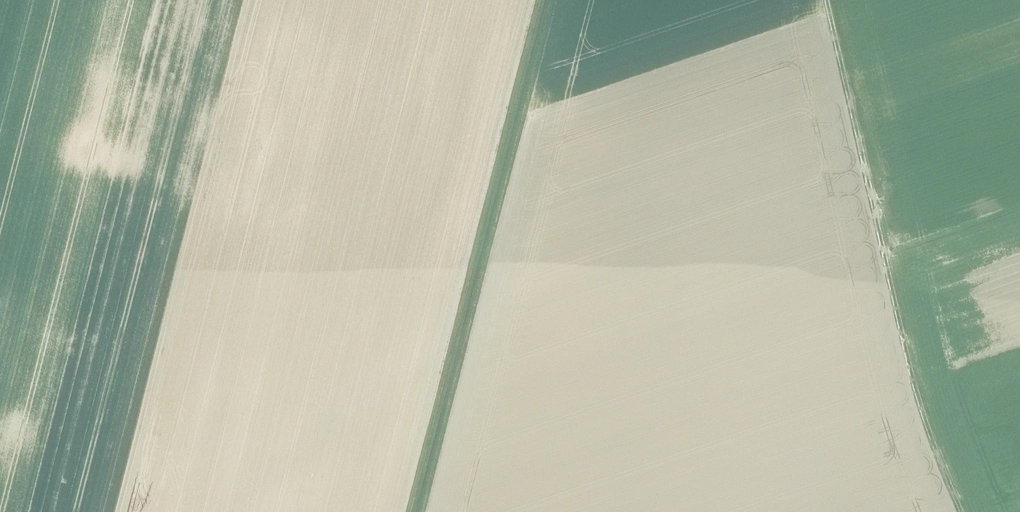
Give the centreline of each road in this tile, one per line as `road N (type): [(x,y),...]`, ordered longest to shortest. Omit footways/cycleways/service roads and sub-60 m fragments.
road 1 (track): [(963,511),(922,409),(828,0)]

